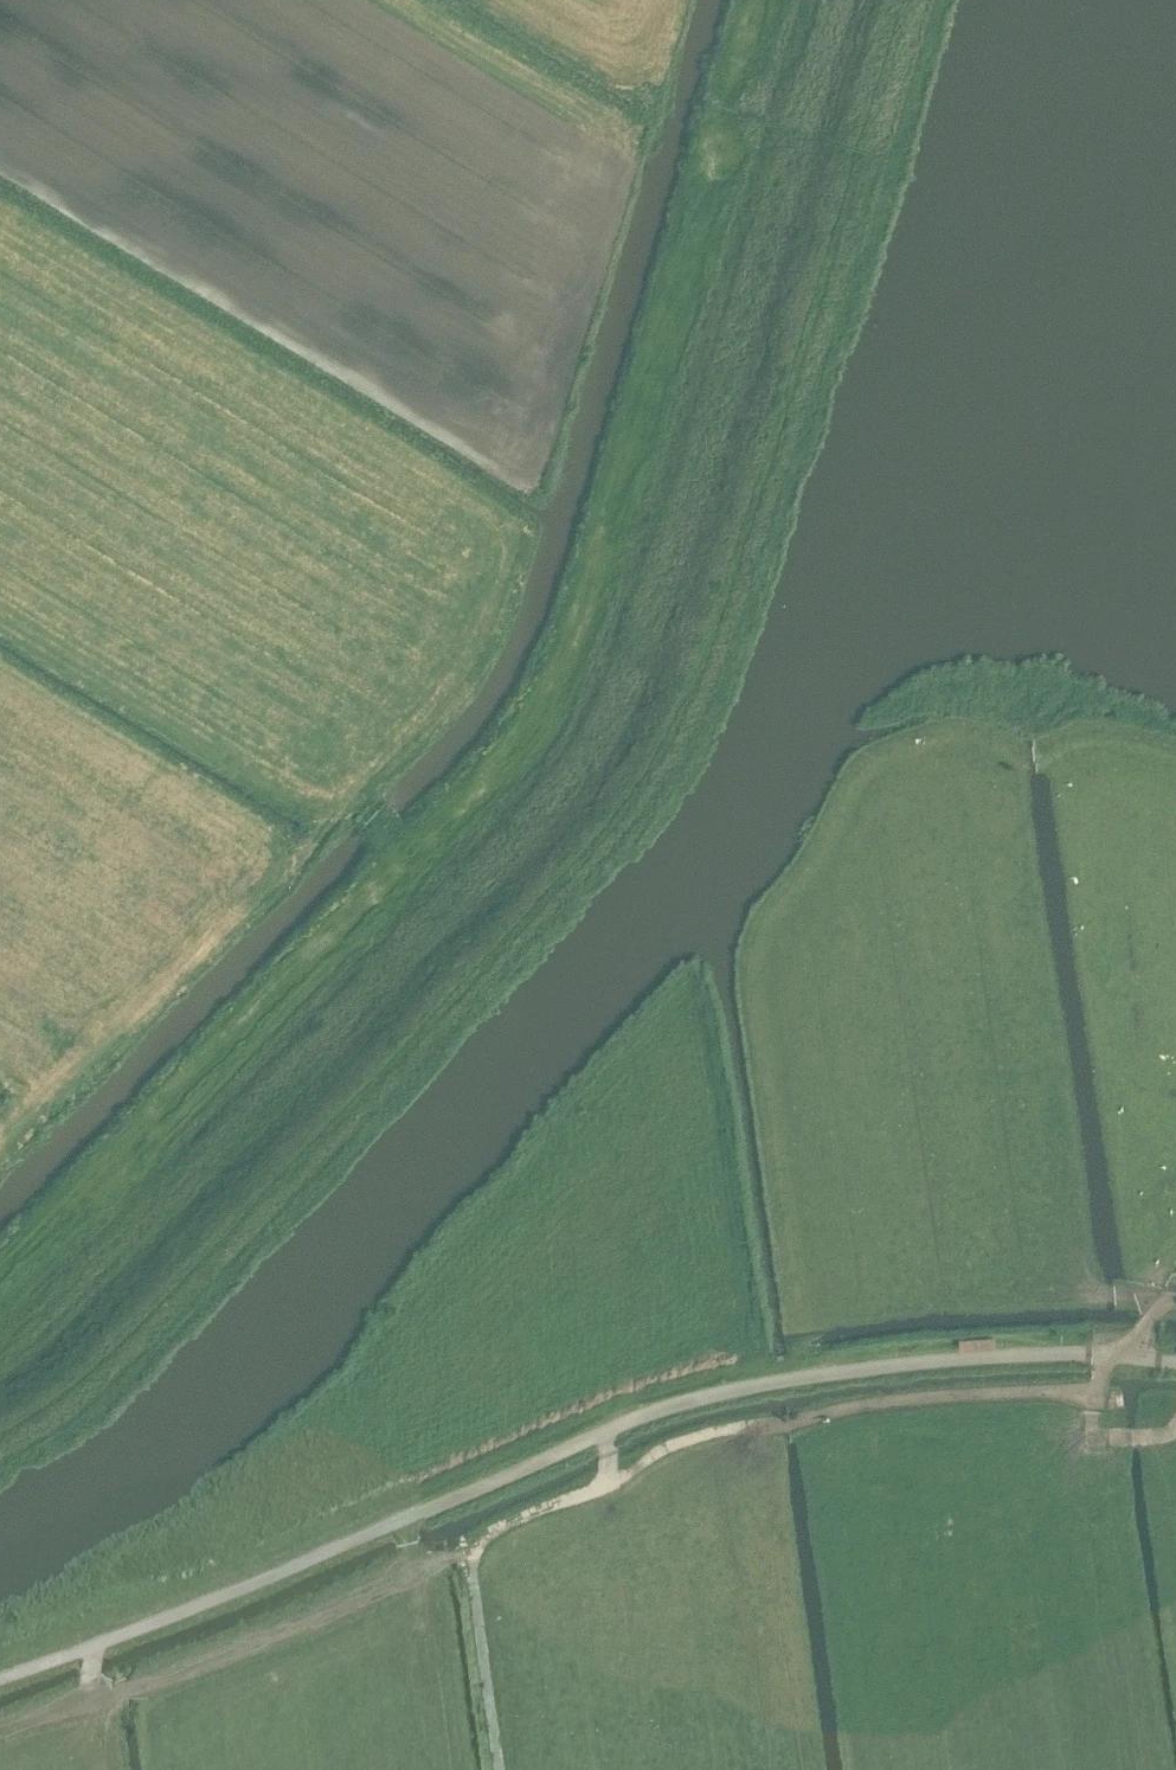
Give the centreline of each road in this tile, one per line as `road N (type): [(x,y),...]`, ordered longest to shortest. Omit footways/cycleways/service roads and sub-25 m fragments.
road 1 (unclassified): [(0,1681),(241,1591),(695,1399),(975,1356),(1175,1361)]
road 2 (track): [(611,1481),(668,1447),(730,1428),(882,1401),(1101,1384)]
road 3 (track): [(603,1433),(611,1481),(502,1526),(479,1549),(473,1579),(500,1769)]
road 4 (track): [(1101,1384),(1097,1433),(1167,1434),(1175,1427)]

